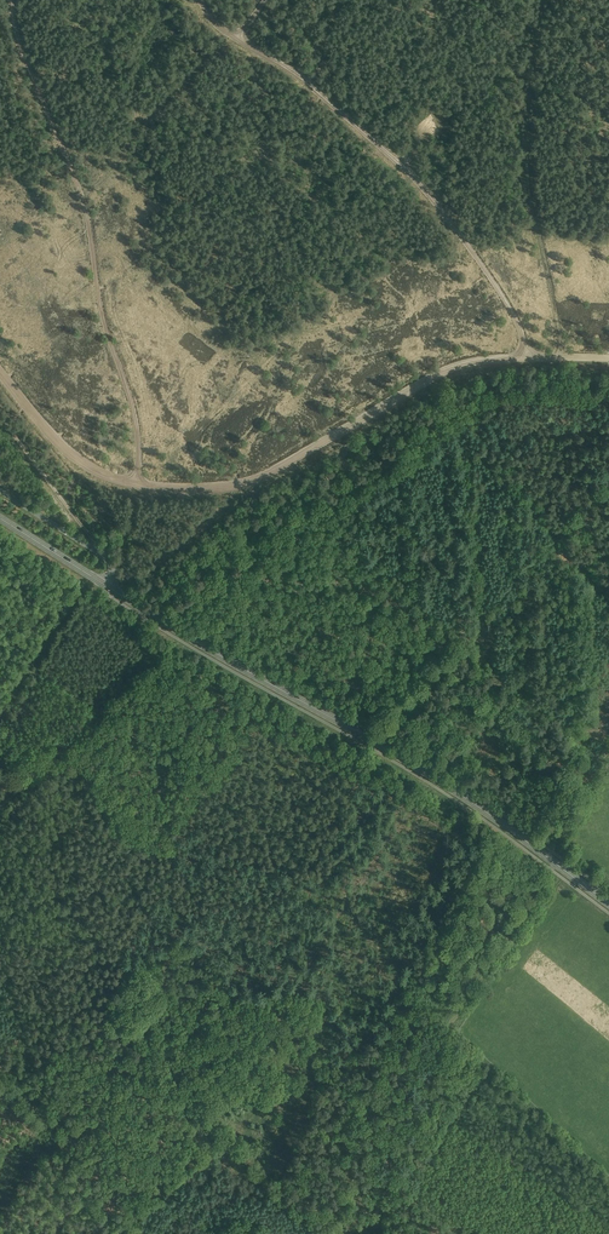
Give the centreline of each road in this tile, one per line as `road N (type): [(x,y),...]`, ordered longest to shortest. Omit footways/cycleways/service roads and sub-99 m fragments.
road 1 (track): [(556,863),(447,1022),(387,986),(322,993),(301,986),(237,998),(154,1053),(126,1091),(63,1148),(0,1071)]
road 2 (track): [(0,373),(75,459),(127,481),(193,487),(262,475),(465,364),(608,359)]
road 3 (primary): [(608,903),(407,761),(107,586)]
road 4 (track): [(100,554),(0,418)]
road 5 (unclassified): [(107,586),(108,559),(0,491)]
road 6 (primary): [(107,586),(0,518)]

